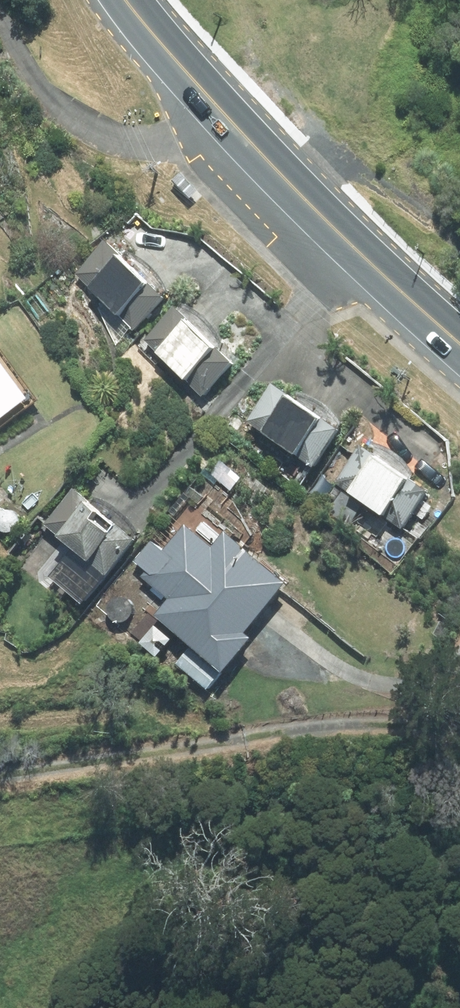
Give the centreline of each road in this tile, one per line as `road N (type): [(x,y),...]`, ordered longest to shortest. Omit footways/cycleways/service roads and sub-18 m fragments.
road 1 (primary): [(129,0),(200,88),(459,345)]

